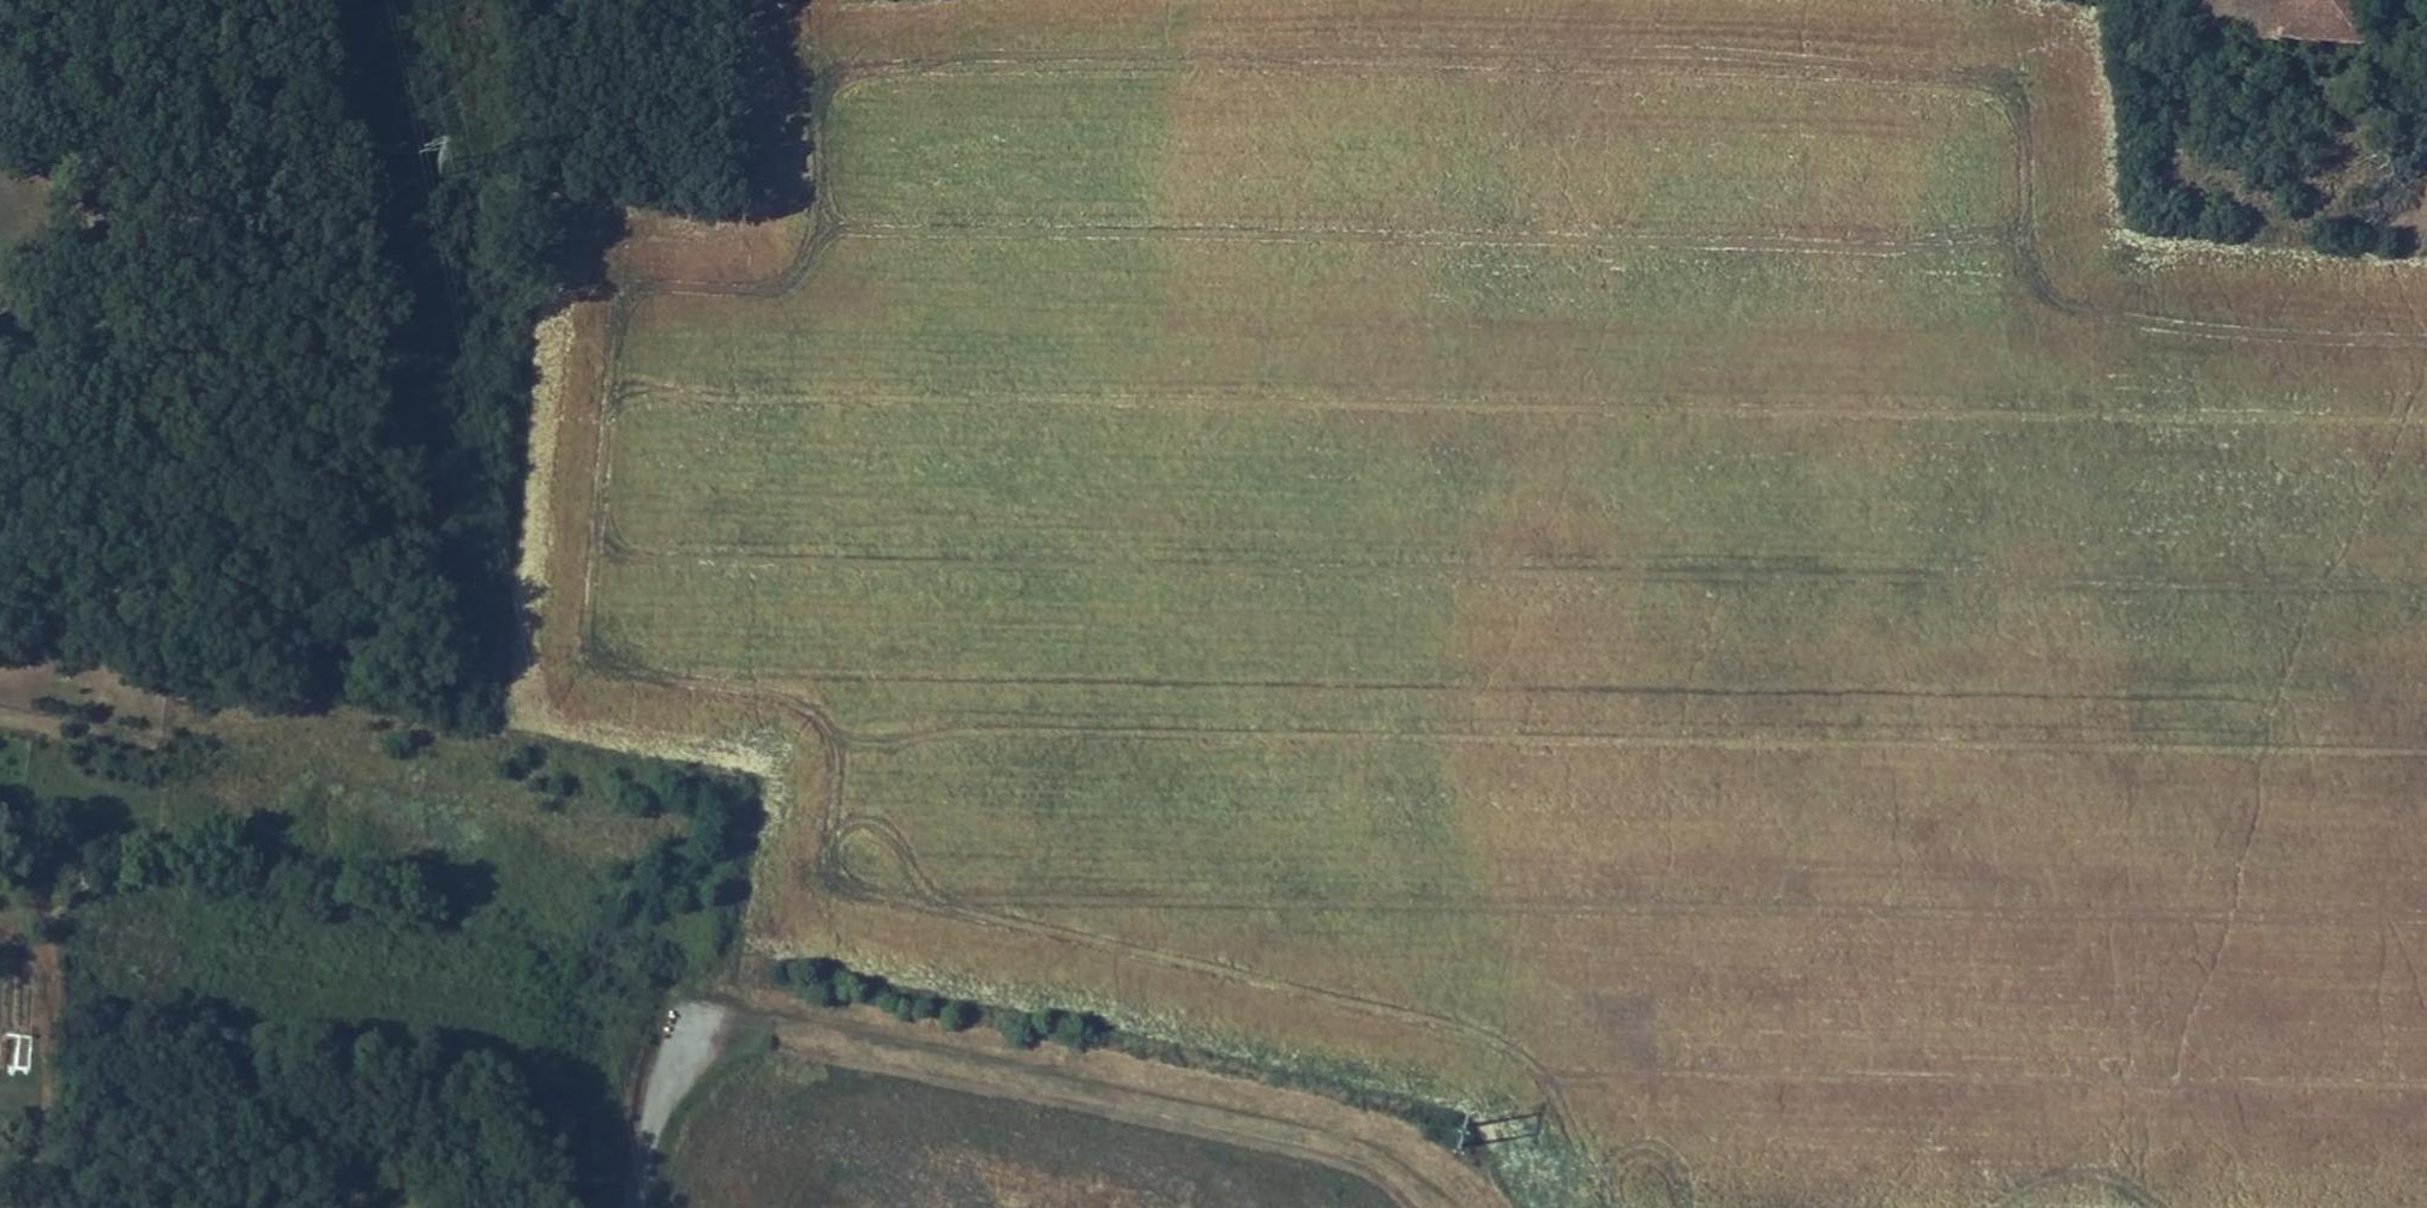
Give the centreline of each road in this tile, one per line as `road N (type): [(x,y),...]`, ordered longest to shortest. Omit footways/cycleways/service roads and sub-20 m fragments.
road 1 (track): [(682,1020),(752,1015),(1323,1130),(1396,1155),(1455,1207)]
road 2 (unclassified): [(682,1020),(631,1207)]

